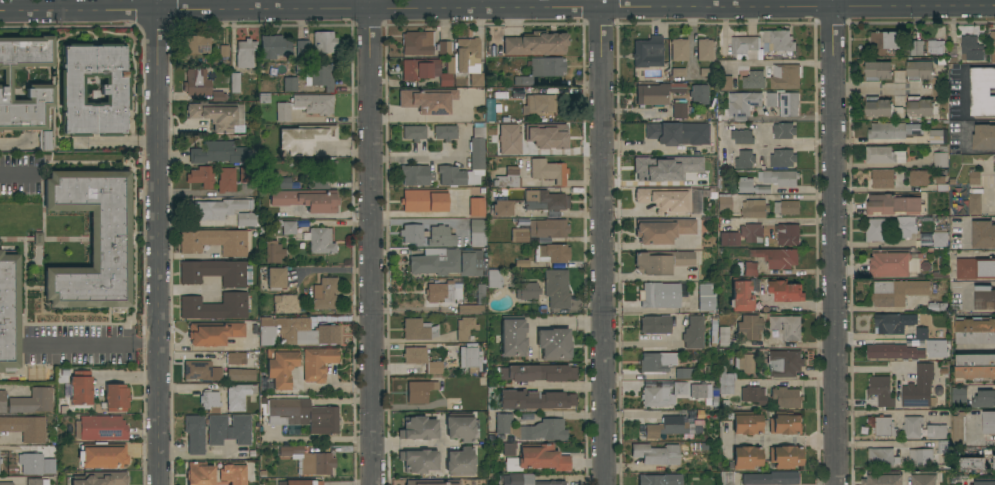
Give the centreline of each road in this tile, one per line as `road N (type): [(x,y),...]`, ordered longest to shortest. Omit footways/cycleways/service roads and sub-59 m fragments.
road 1 (tertiary): [(832,6),(0,13)]
road 2 (residential): [(372,484),(369,0)]
road 3 (residential): [(836,484),(832,6)]
road 4 (residential): [(603,8),(605,484)]
road 5 (tertiary): [(158,11),(160,484)]
road 6 (tertiary): [(994,5),(832,6)]

